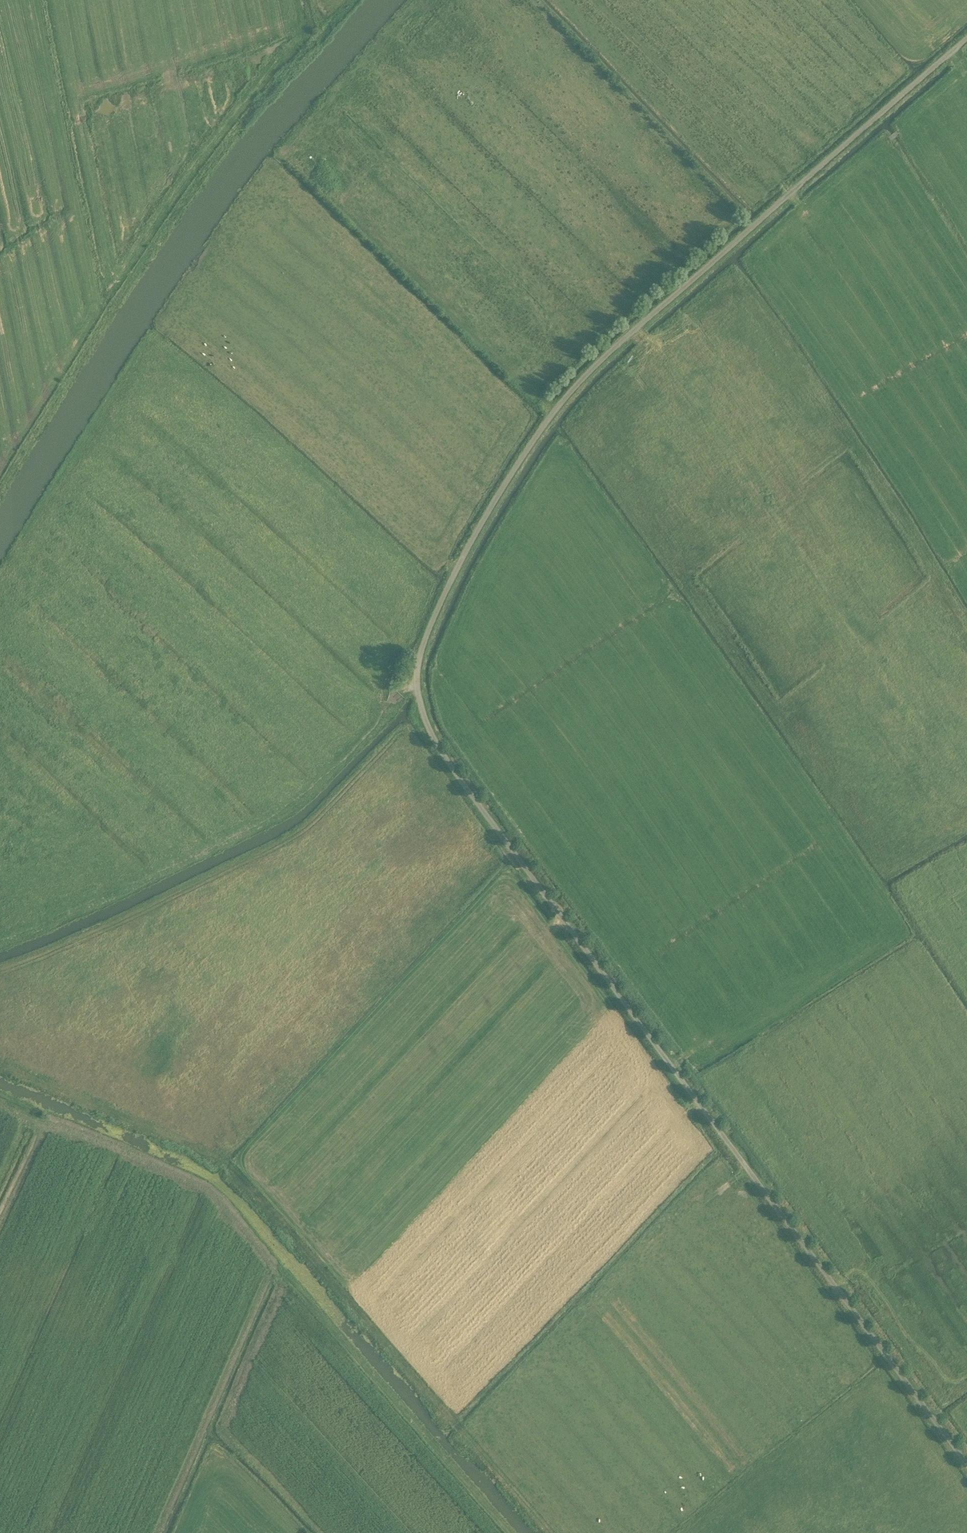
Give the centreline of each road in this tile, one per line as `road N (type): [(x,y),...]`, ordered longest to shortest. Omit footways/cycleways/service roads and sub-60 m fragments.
road 1 (unclassified): [(966,1463),(518,863),(432,741),(420,690),(422,653),(472,547),(558,411),(966,40)]

